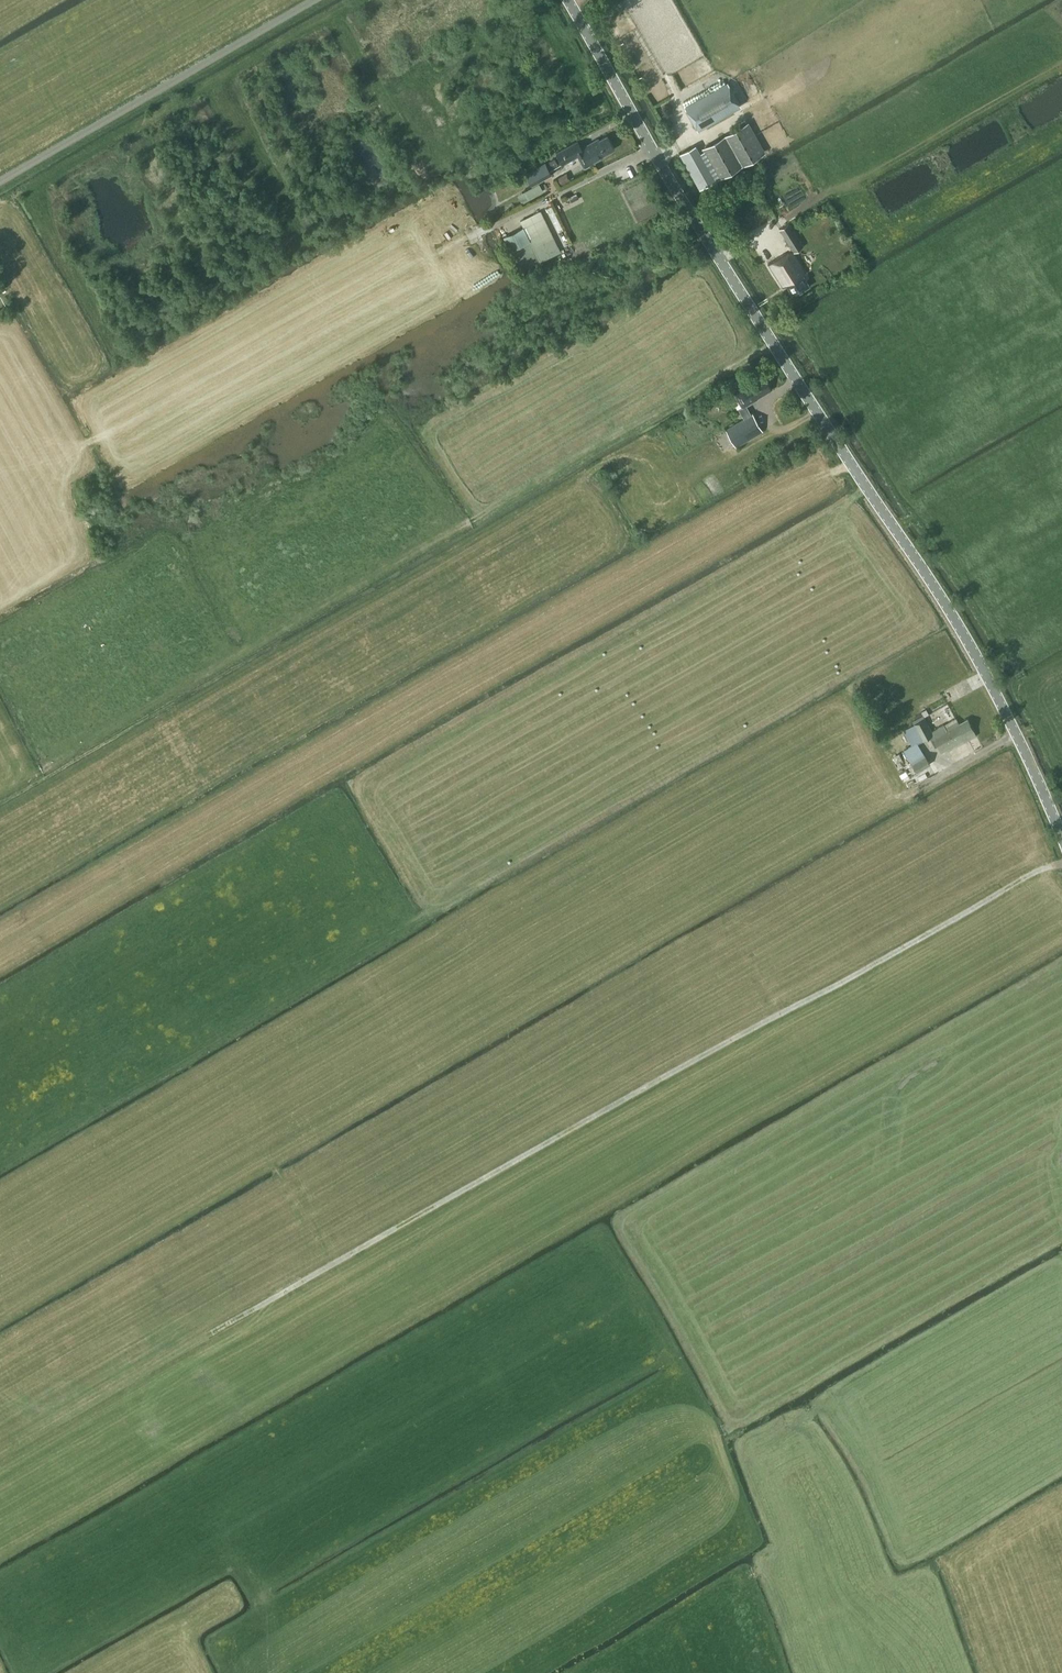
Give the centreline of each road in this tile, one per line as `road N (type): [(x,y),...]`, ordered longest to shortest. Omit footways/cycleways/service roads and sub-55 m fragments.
road 1 (tertiary): [(1061,836),(977,655),(832,438),(565,0)]
road 2 (unclassified): [(0,181),(315,0)]

